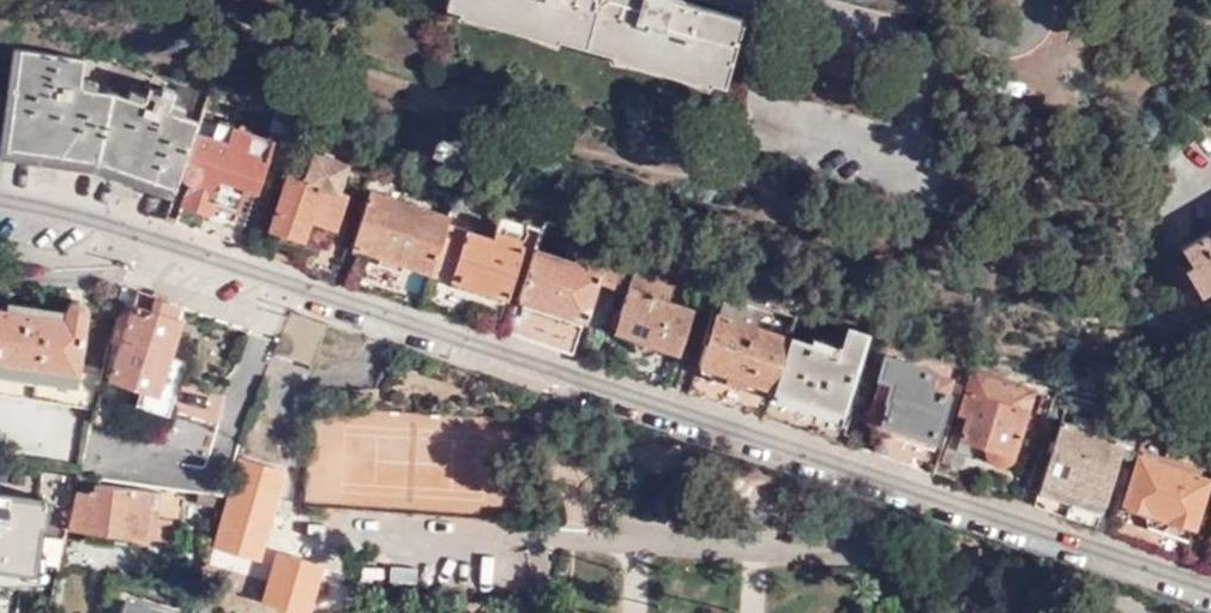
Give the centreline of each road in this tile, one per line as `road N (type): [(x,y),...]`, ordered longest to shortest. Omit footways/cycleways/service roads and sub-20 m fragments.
road 1 (residential): [(0,201),(66,212),(1210,585)]

